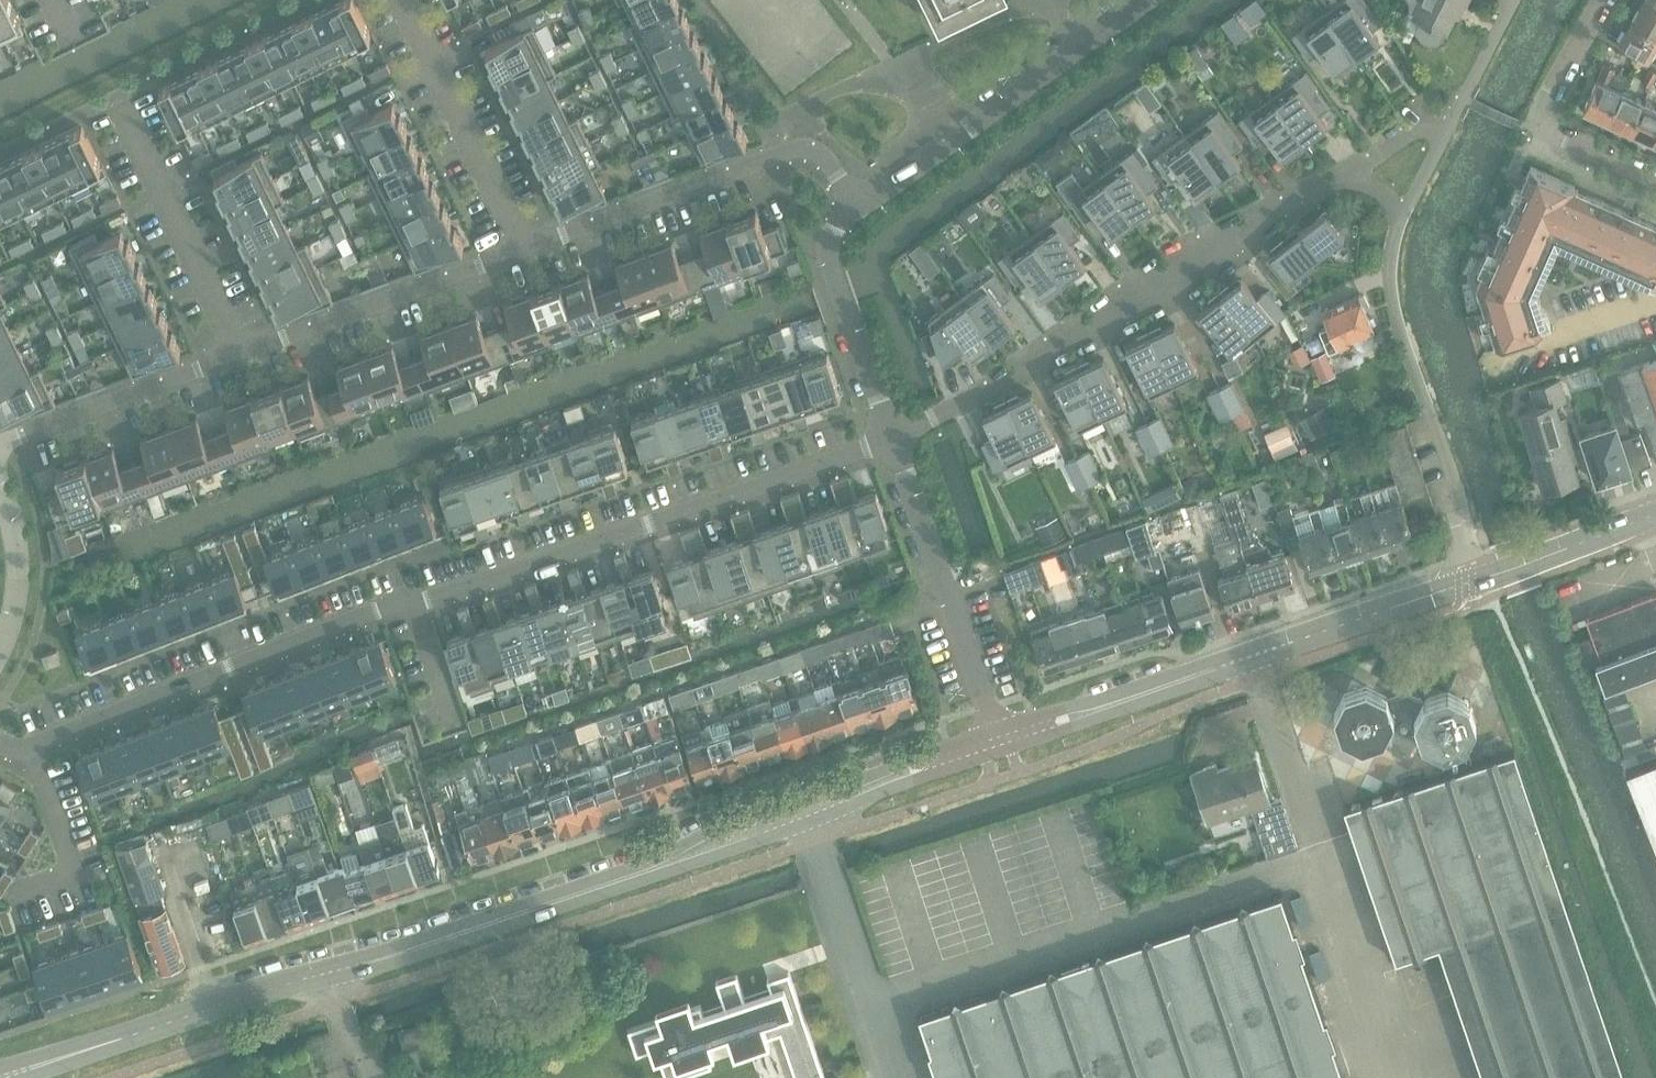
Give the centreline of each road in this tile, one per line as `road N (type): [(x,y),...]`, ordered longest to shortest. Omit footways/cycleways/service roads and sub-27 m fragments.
road 1 (residential): [(0,1077),(416,948),(801,819),(998,742)]
road 2 (residential): [(0,742),(33,750),(413,606),(894,440)]
road 3 (residential): [(894,440),(1358,174)]
road 4 (residential): [(998,742),(1483,579)]
road 5 (residential): [(526,256),(796,154),(814,151),(863,208)]
road 6 (residential): [(1483,579),(1395,295),(1404,216)]
road 7 (residential): [(863,208),(1155,0)]
road 8 (residential): [(998,742),(894,440)]
road 9 (residential): [(244,361),(526,256)]
road 10 (residential): [(244,361),(122,101)]
road 11 (residential): [(526,256),(405,0)]
road 12 (residential): [(1655,183),(1538,131),(1612,0)]
road 13 (residential): [(0,452),(244,361)]
road 14 (residential): [(894,440),(831,266),(839,233),(863,208)]
road 15 (residential): [(0,652),(18,611),(18,571),(0,499)]
road 16 (residential): [(1445,139),(1521,0)]
road 17 (residential): [(1655,514),(1533,560)]

